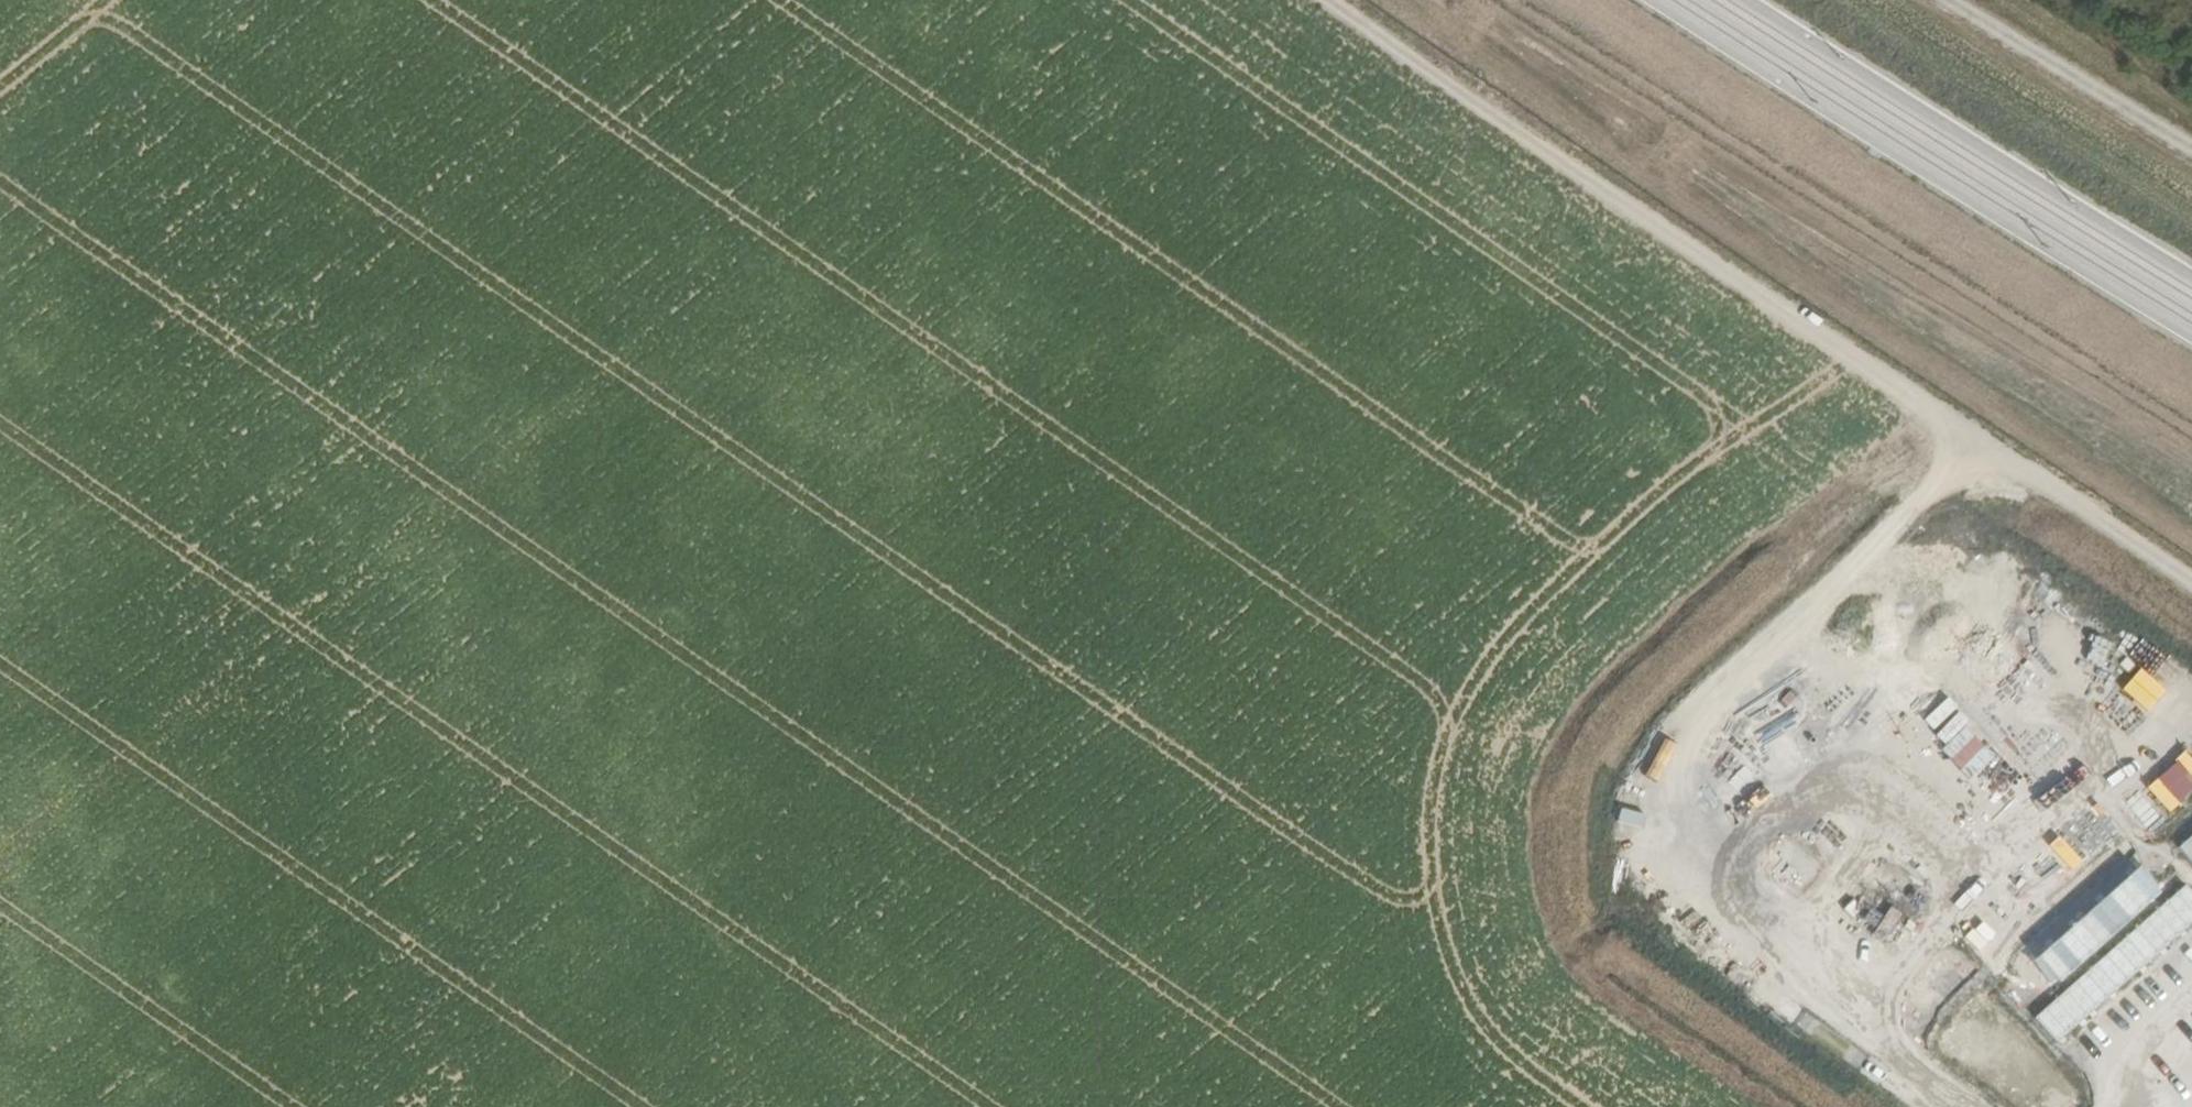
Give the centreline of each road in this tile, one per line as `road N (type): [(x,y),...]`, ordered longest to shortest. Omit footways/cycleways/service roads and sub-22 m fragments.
road 1 (track): [(2191,576),(1342,0)]
road 2 (track): [(2191,140),(1972,0)]

